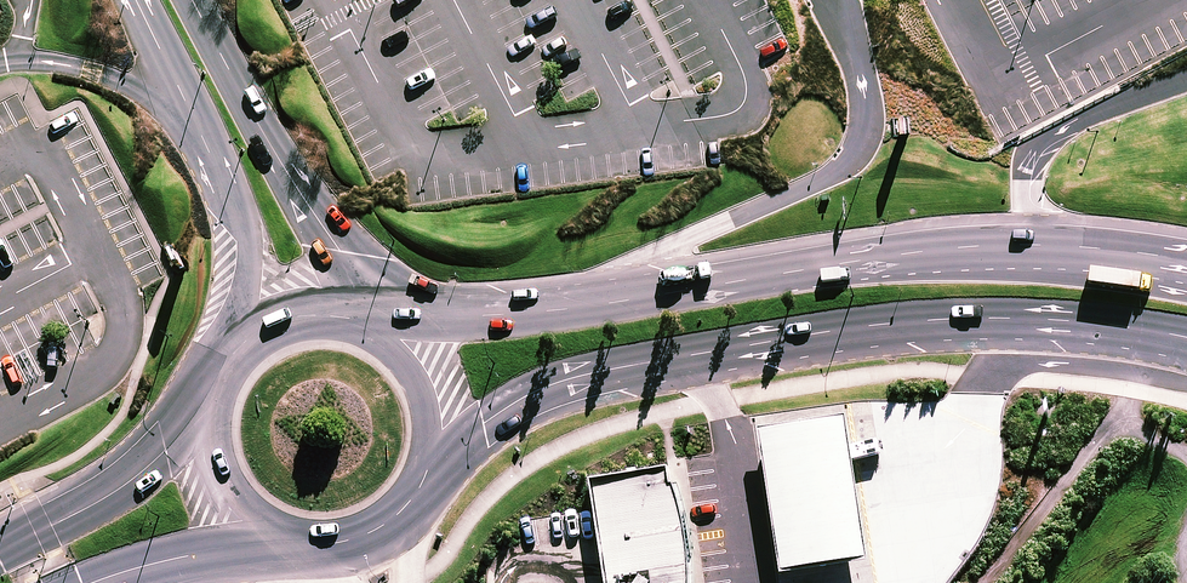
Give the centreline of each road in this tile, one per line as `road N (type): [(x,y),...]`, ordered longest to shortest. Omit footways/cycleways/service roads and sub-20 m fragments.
road 1 (secondary): [(369,353),(871,259),(1027,252),(1186,273)]
road 2 (secondary): [(1186,337),(1038,317),(823,331),(553,383),(404,468)]
road 3 (unclassified): [(291,382),(228,197),(135,0)]
road 4 (unclassified): [(193,0),(338,250),(369,353)]
road 5 (secondary): [(0,550),(291,382)]
road 6 (secondary): [(316,506),(94,582)]
road 7 (unclassified): [(316,506),(291,382)]

